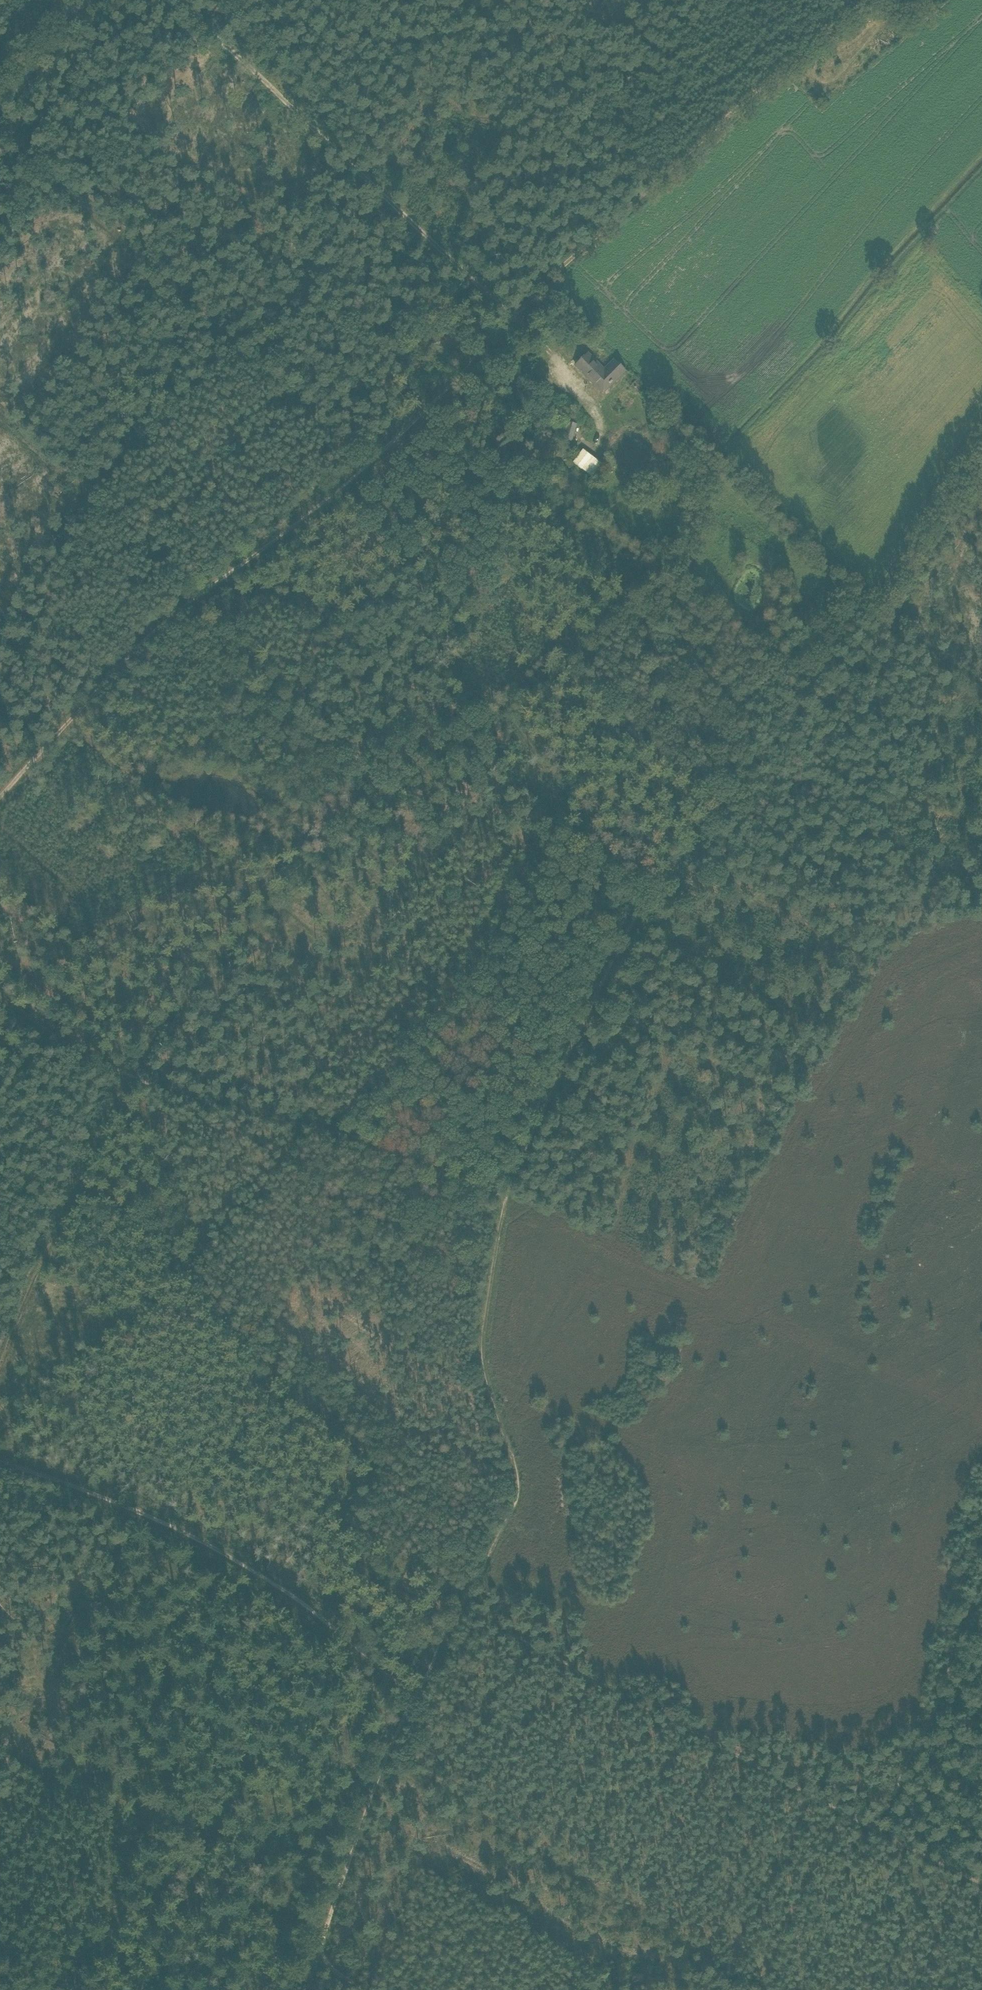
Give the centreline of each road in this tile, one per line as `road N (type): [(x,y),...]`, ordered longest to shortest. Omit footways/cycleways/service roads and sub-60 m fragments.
road 1 (track): [(462,1606),(518,1488),(484,1352),(509,1190),(642,906),(752,754),(981,896)]
road 2 (track): [(0,798),(172,611),(362,466),(510,317),(853,0)]
road 3 (track): [(417,1691),(462,1606),(876,1830),(965,1643),(981,1582)]
road 4 (track): [(0,992),(123,1076),(0,1387)]
road 5 (track): [(0,1461),(155,1520),(255,1572),(417,1691)]
road 6 (track): [(509,1190),(123,1076)]
road 7 (track): [(981,695),(878,630),(981,483)]
road 8 (track): [(318,1961),(362,1819),(417,1691)]
road 9 (track): [(510,317),(345,158)]
road 10 (track): [(339,153),(177,0)]
road 11 (track): [(878,630),(829,701),(783,710),(752,754)]
road 12 (track): [(651,186),(550,85)]
road 13 (track): [(362,466),(268,380)]
road 14 (track): [(635,0),(550,85)]

